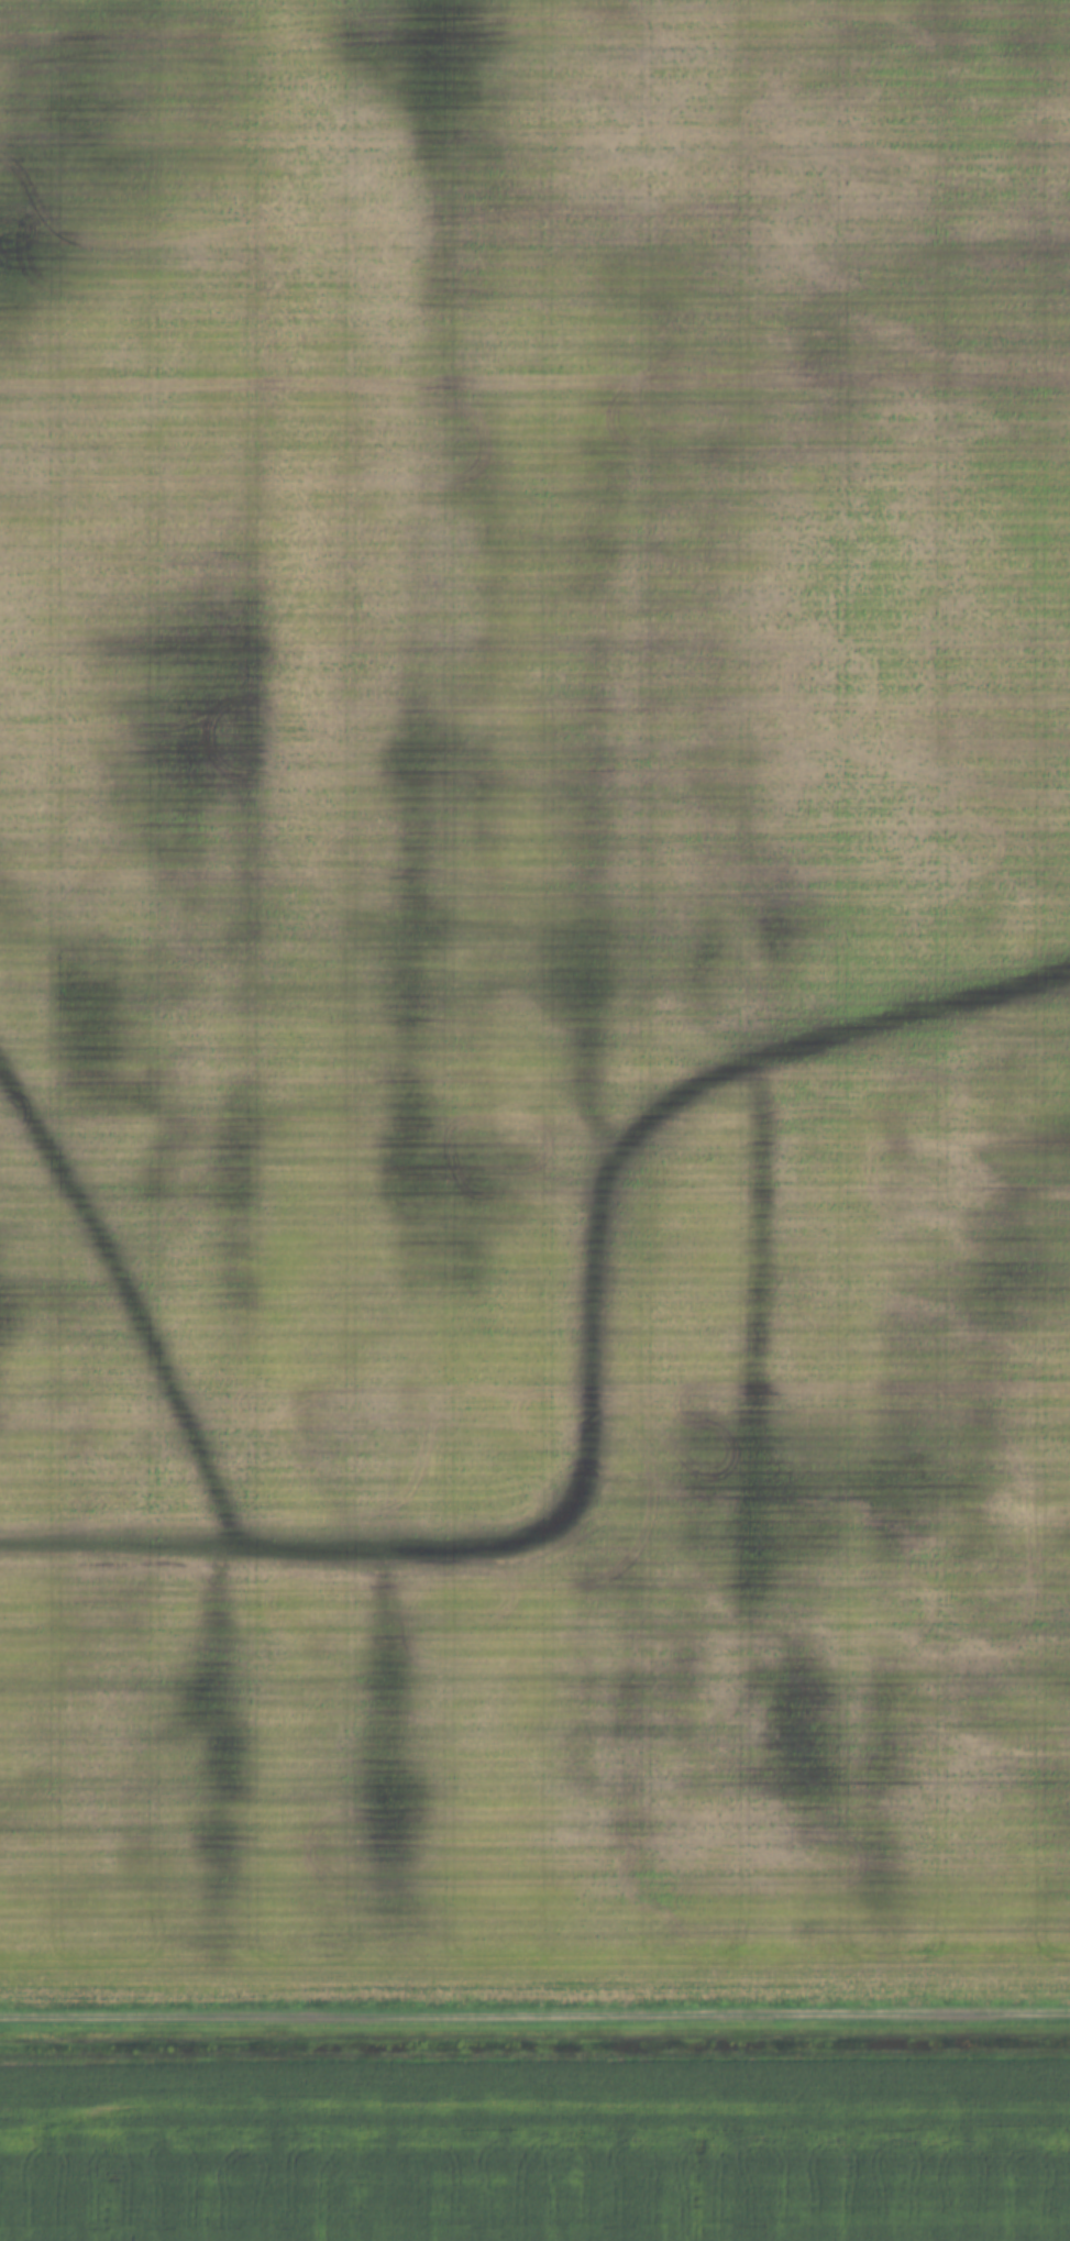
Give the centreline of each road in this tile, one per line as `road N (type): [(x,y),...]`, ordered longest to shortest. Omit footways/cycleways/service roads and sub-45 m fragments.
road 1 (track): [(0,2020),(1069,2015)]

